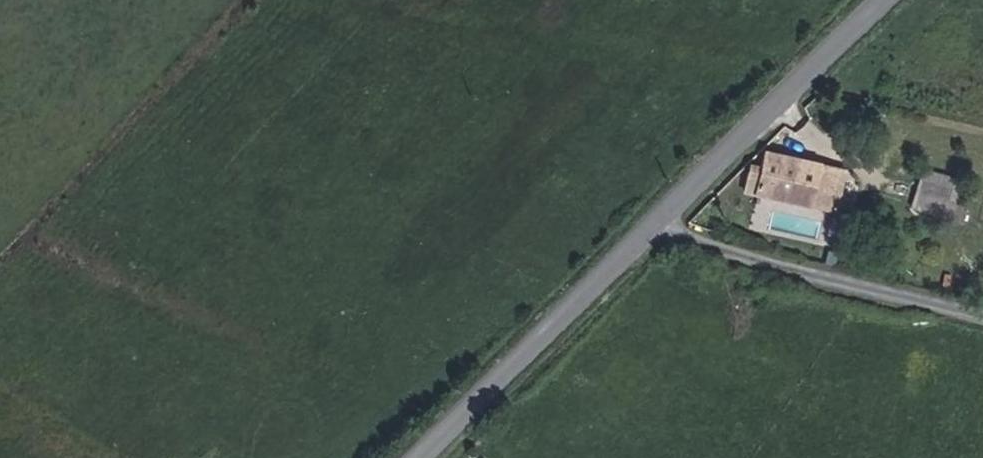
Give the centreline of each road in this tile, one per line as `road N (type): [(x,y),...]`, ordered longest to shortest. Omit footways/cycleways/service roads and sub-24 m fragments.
road 1 (tertiary): [(418,457),(887,0)]

